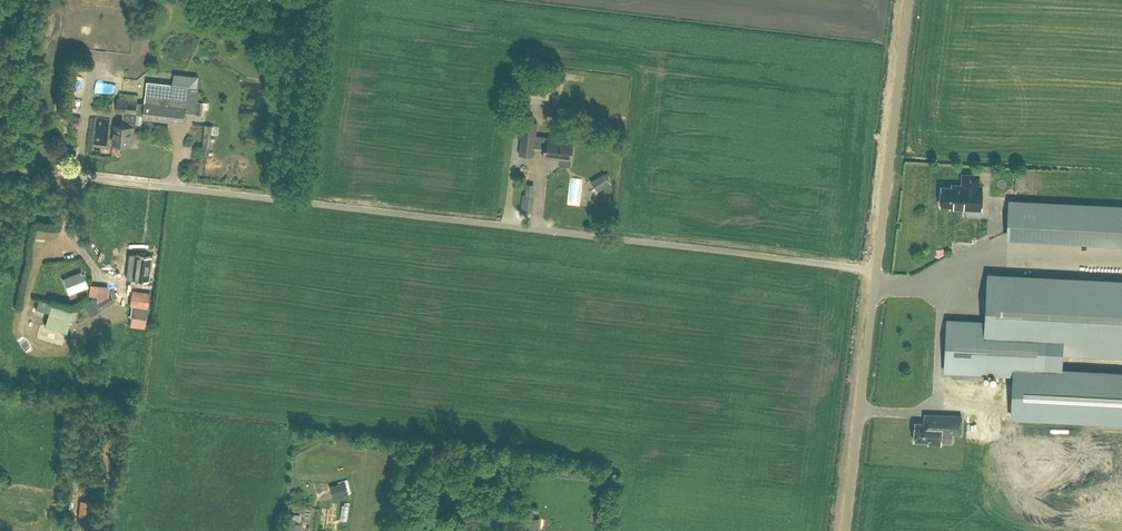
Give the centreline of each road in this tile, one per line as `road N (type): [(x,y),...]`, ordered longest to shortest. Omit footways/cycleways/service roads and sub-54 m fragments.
road 1 (unclassified): [(875,272),(0,167)]
road 2 (unclassified): [(875,272),(907,0)]
road 3 (unclassified): [(844,530),(875,272)]

